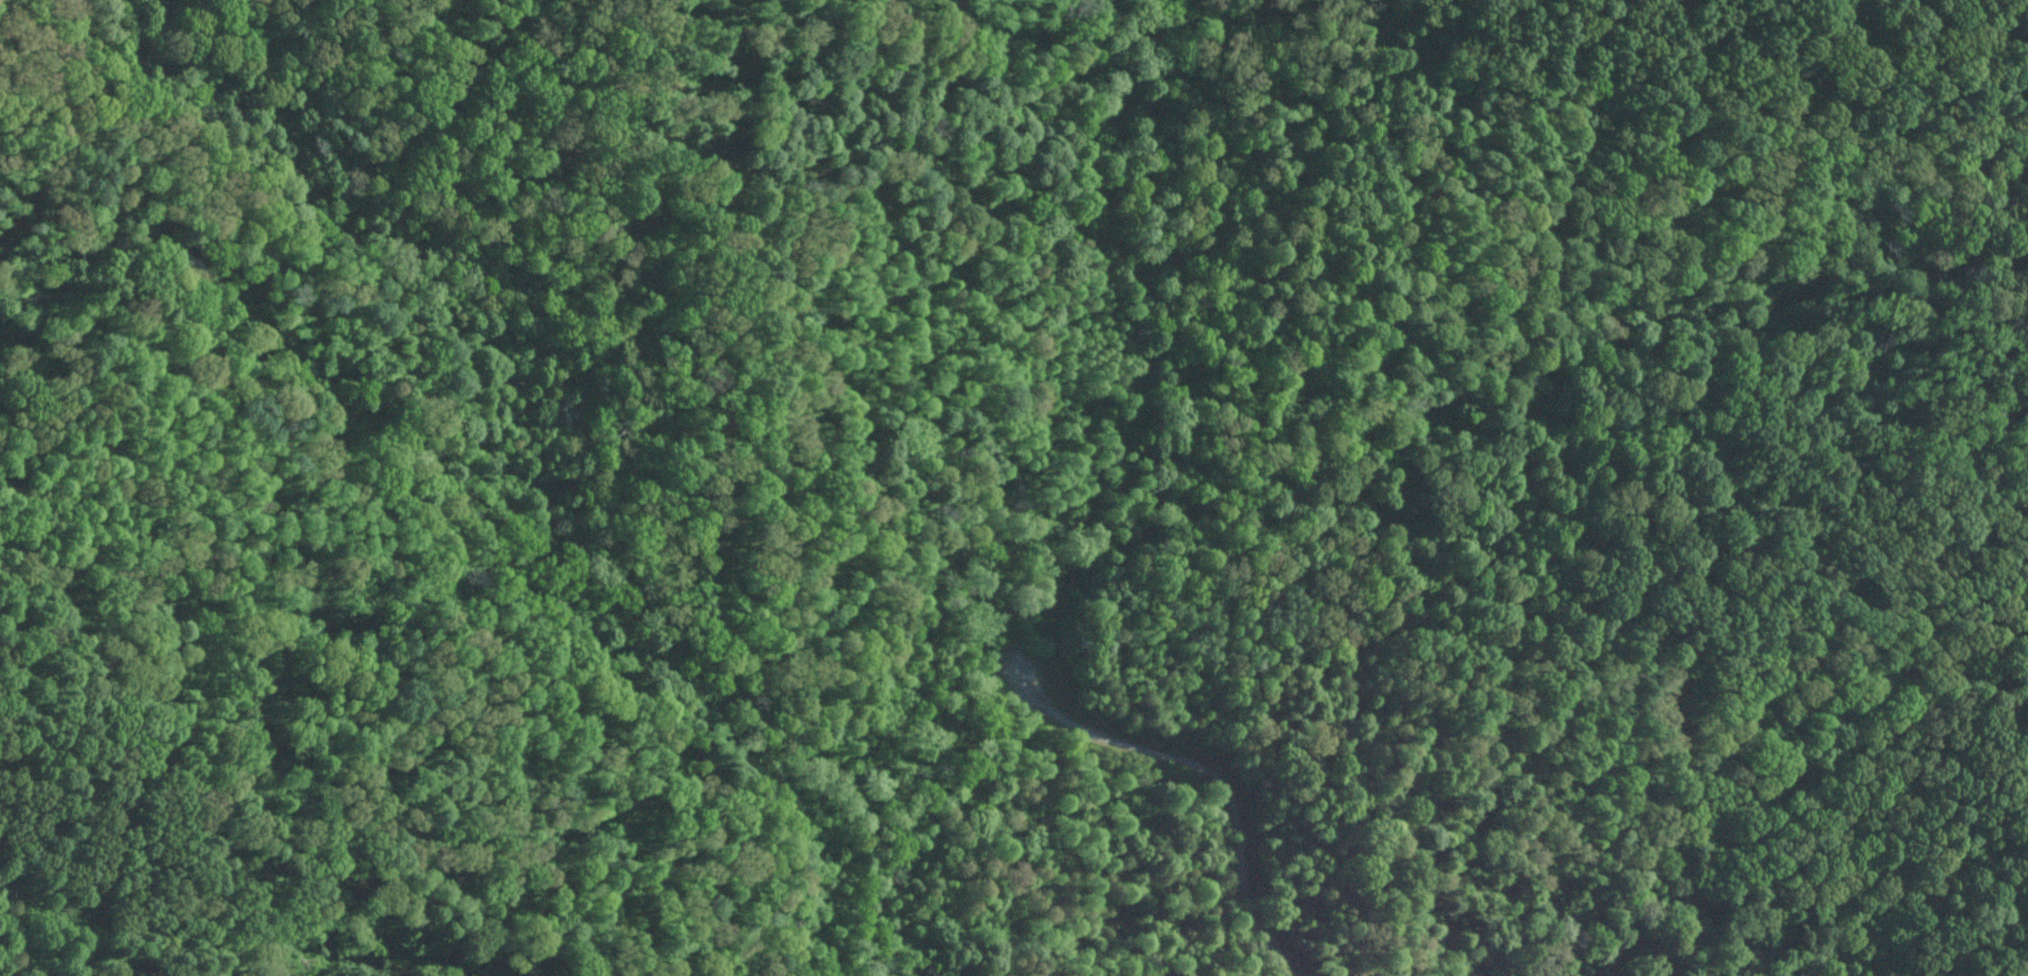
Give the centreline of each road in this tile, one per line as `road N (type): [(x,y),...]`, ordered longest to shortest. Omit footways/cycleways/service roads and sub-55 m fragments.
road 1 (residential): [(1311,975),(1252,909),(1217,764),(1088,728),(1011,661)]

